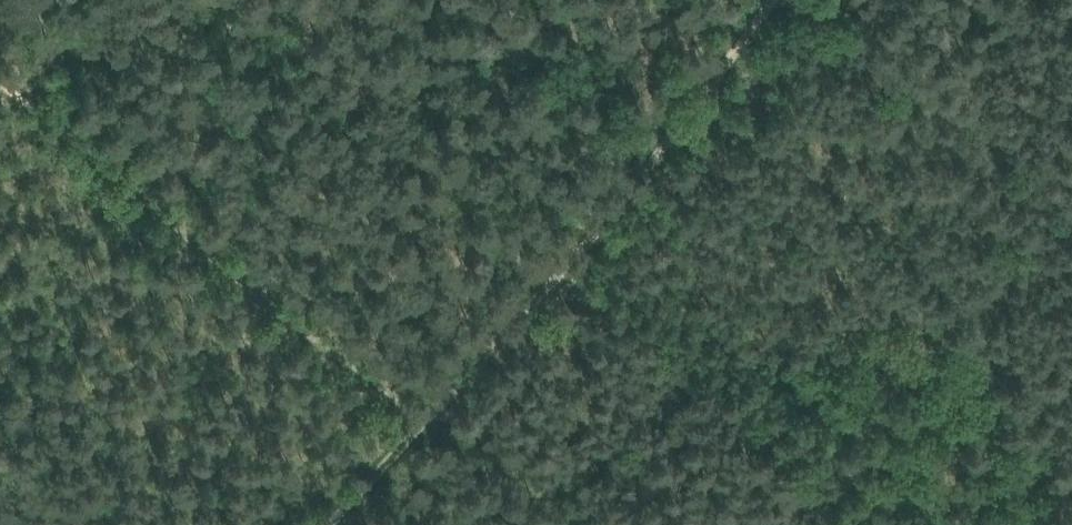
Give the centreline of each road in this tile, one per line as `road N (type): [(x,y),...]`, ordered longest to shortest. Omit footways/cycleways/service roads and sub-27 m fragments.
road 1 (track): [(0,87),(419,424)]
road 2 (track): [(419,424),(711,88)]
road 3 (track): [(334,524),(419,424)]

